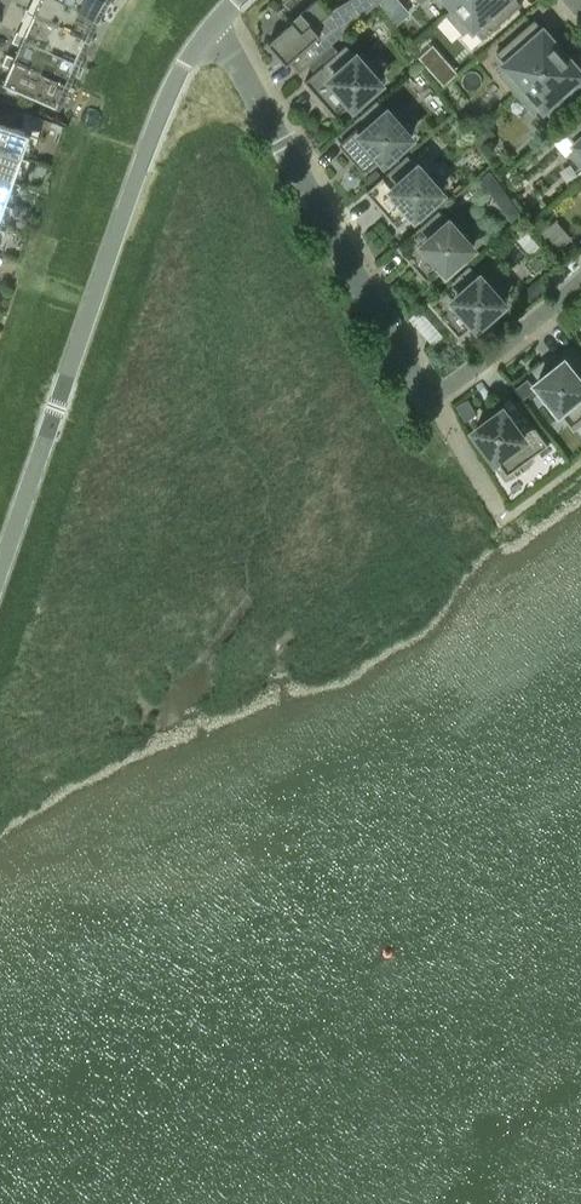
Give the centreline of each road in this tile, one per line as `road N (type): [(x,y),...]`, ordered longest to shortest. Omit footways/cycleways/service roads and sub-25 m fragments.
road 1 (residential): [(0,582),(166,109),(185,62),(218,24)]
road 2 (residential): [(430,398),(218,24)]
road 3 (residential): [(430,398),(580,280)]

